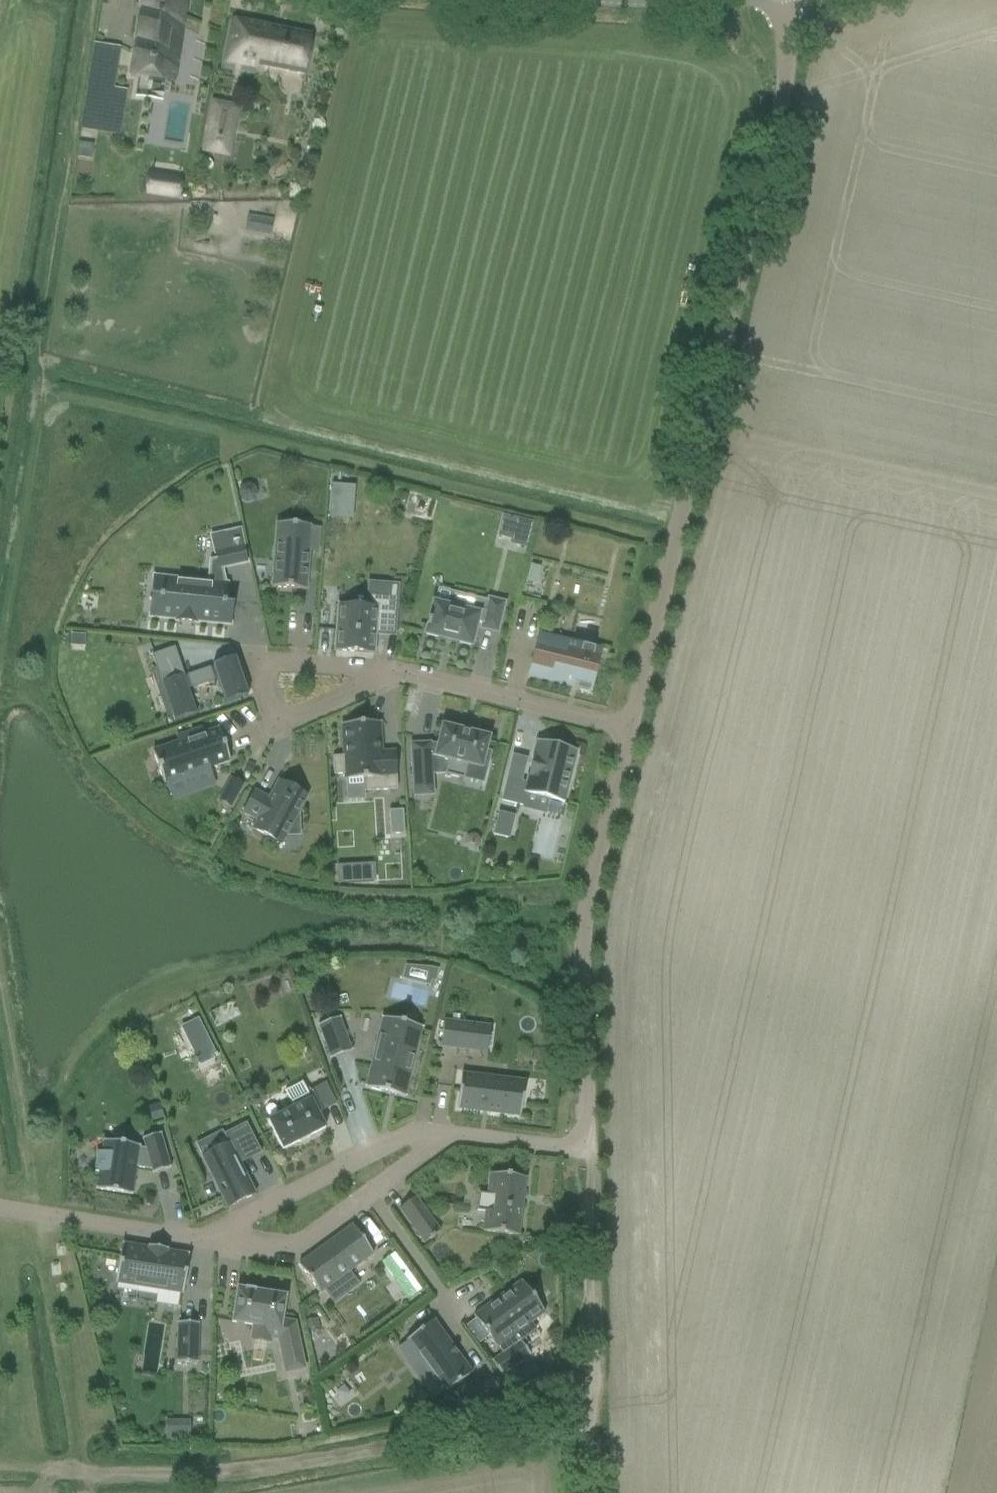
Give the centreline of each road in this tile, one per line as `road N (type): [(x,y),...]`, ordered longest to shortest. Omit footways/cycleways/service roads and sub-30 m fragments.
road 1 (residential): [(634,728),(788,73),(782,0)]
road 2 (residential): [(448,1134),(587,1149),(583,974),(634,728)]
road 3 (track): [(593,1430),(587,1149)]
road 4 (residential): [(448,1134),(417,1131),(203,1240)]
road 5 (residential): [(634,728),(400,671)]
road 6 (residential): [(400,671),(256,660),(276,723)]
road 7 (residential): [(0,1208),(203,1240)]
road 8 (residential): [(203,1240),(281,1252),(368,1196)]
road 9 (residential): [(276,723),(400,671)]
road 10 (residential): [(368,1196),(445,1300)]

